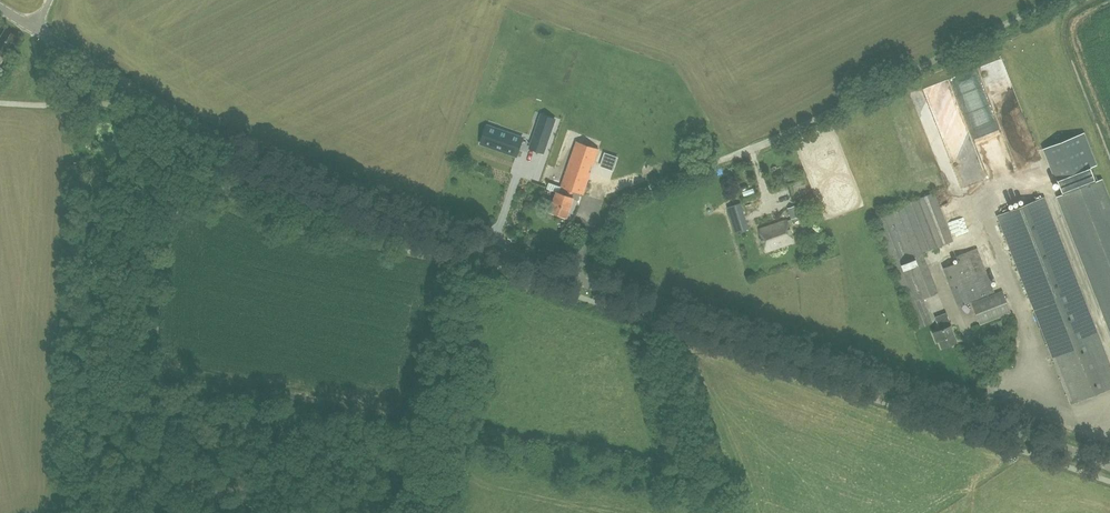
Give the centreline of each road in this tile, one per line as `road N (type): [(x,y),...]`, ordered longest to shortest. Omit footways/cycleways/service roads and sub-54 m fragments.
road 1 (tertiary): [(38,29),(255,157),(579,279)]
road 2 (unclassified): [(579,279),(612,183),(666,177),(767,142),(1045,0)]
road 3 (tertiary): [(579,279),(1109,464)]
road 4 (track): [(497,269),(435,512)]

